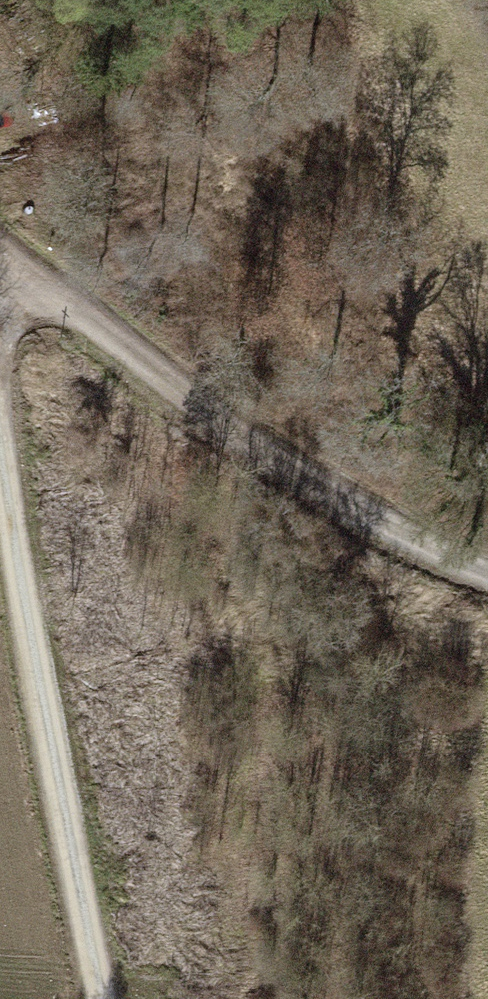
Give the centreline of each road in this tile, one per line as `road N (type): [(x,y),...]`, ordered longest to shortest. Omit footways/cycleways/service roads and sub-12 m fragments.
road 1 (track): [(0,408),(36,614),(121,998)]
road 2 (track): [(487,549),(390,508),(0,240)]

